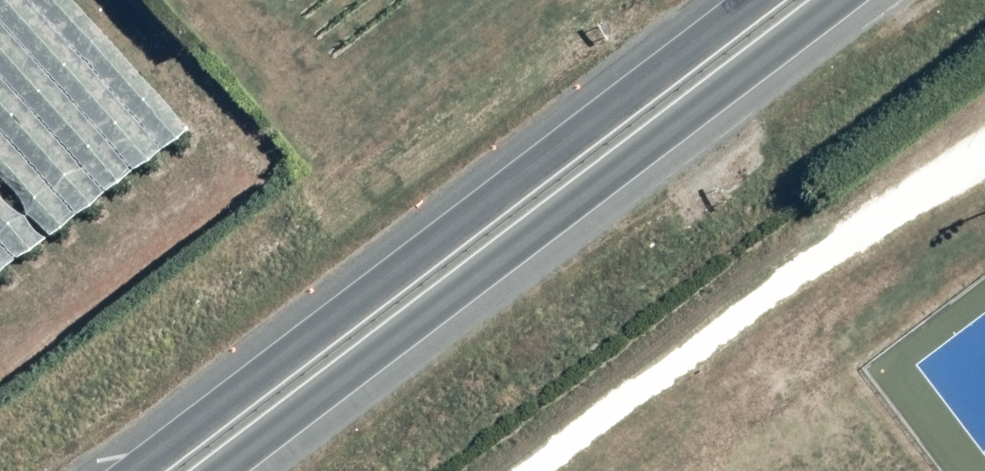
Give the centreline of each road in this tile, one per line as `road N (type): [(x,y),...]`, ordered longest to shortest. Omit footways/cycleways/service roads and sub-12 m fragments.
road 1 (trunk): [(845,0),(223,470)]
road 2 (trunk): [(135,470),(755,0)]

